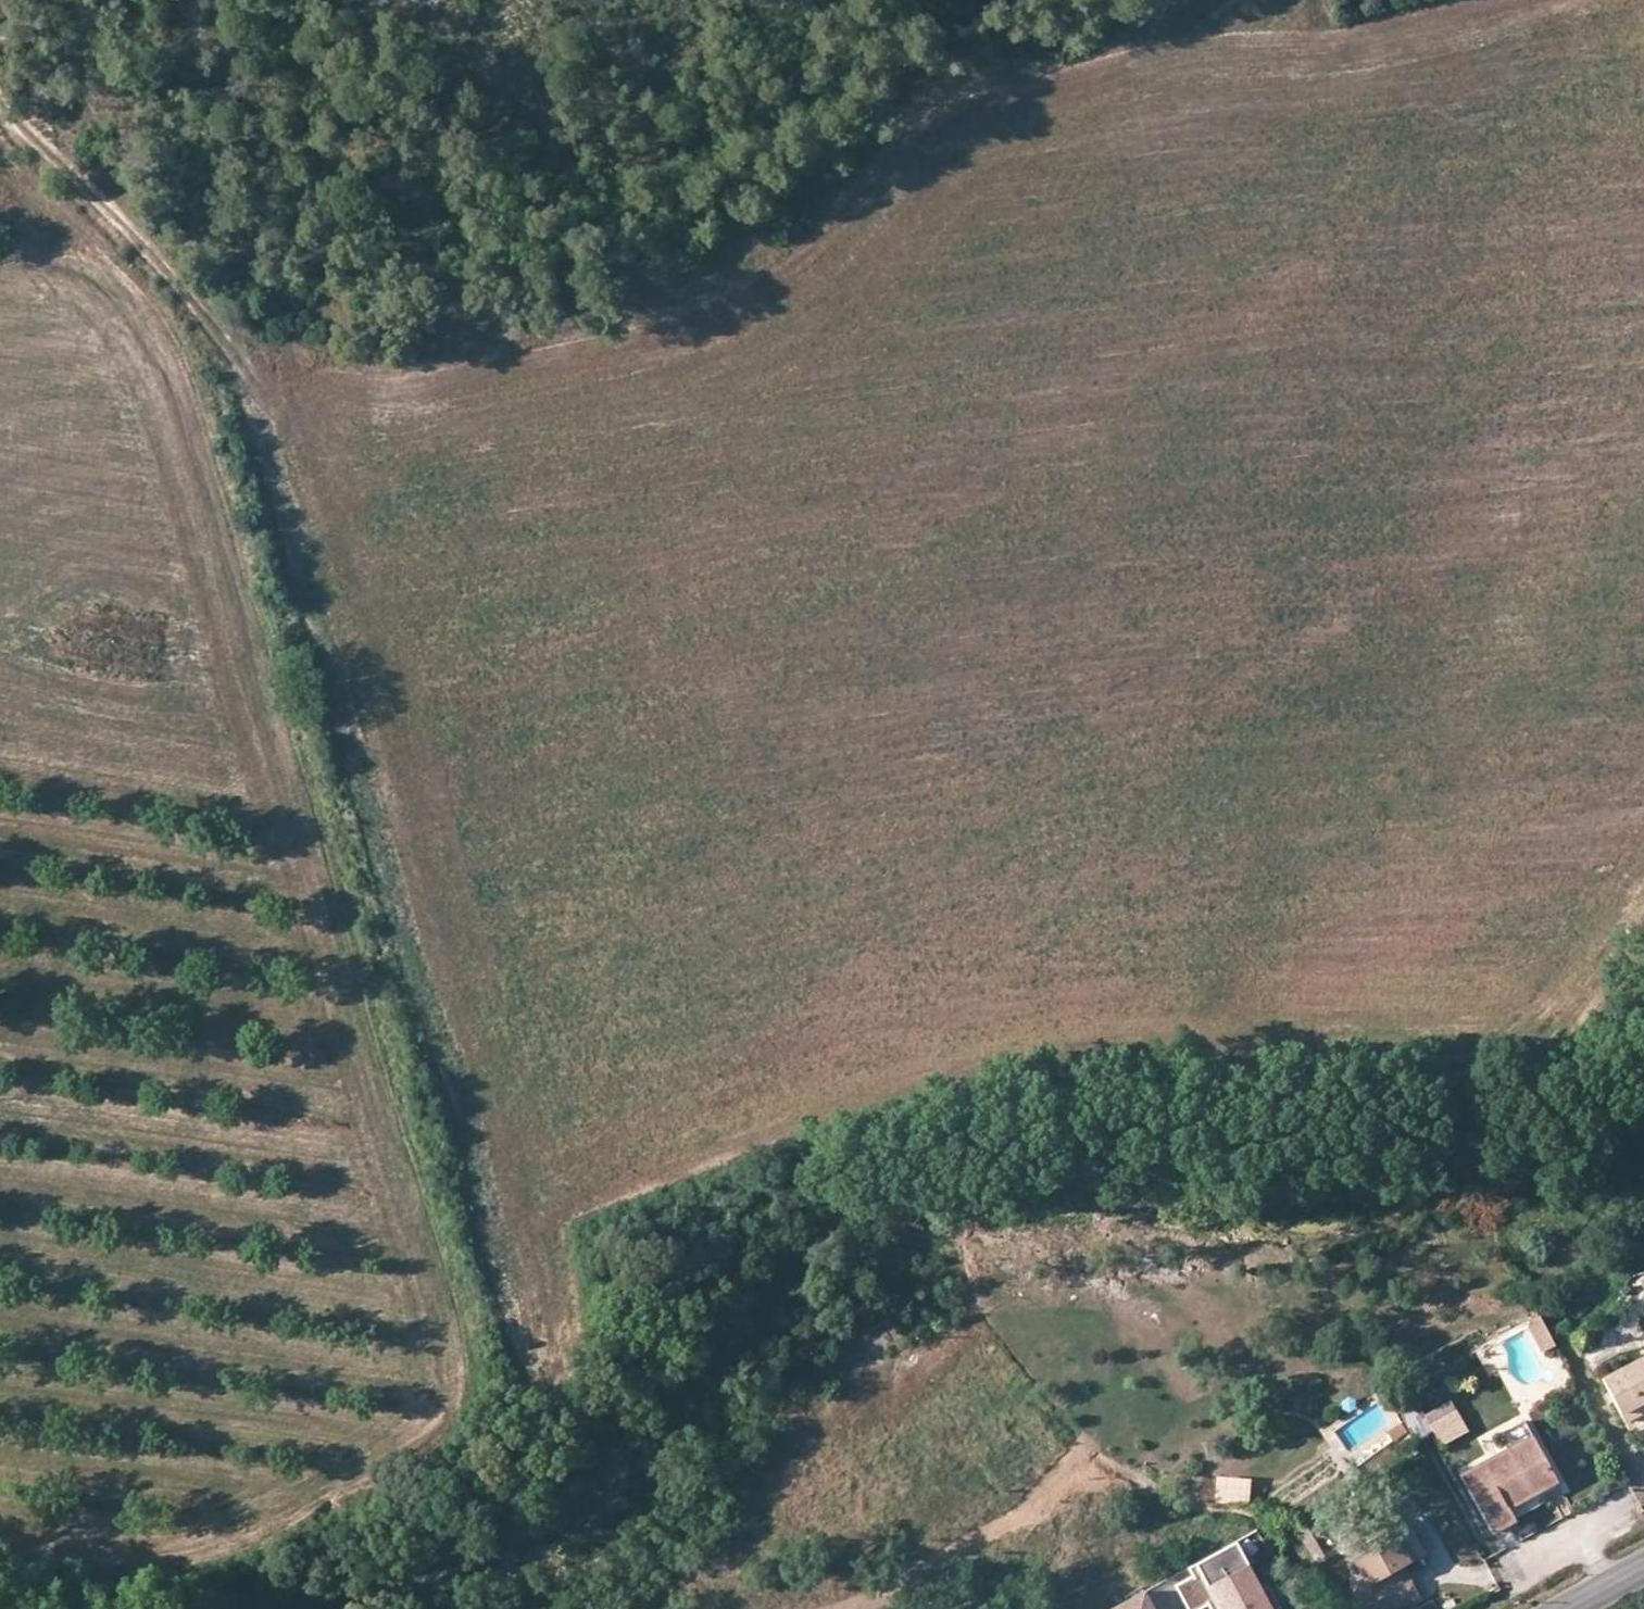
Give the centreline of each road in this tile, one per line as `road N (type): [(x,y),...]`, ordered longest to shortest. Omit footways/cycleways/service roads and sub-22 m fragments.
road 1 (track): [(0,104),(143,241),(223,346)]

